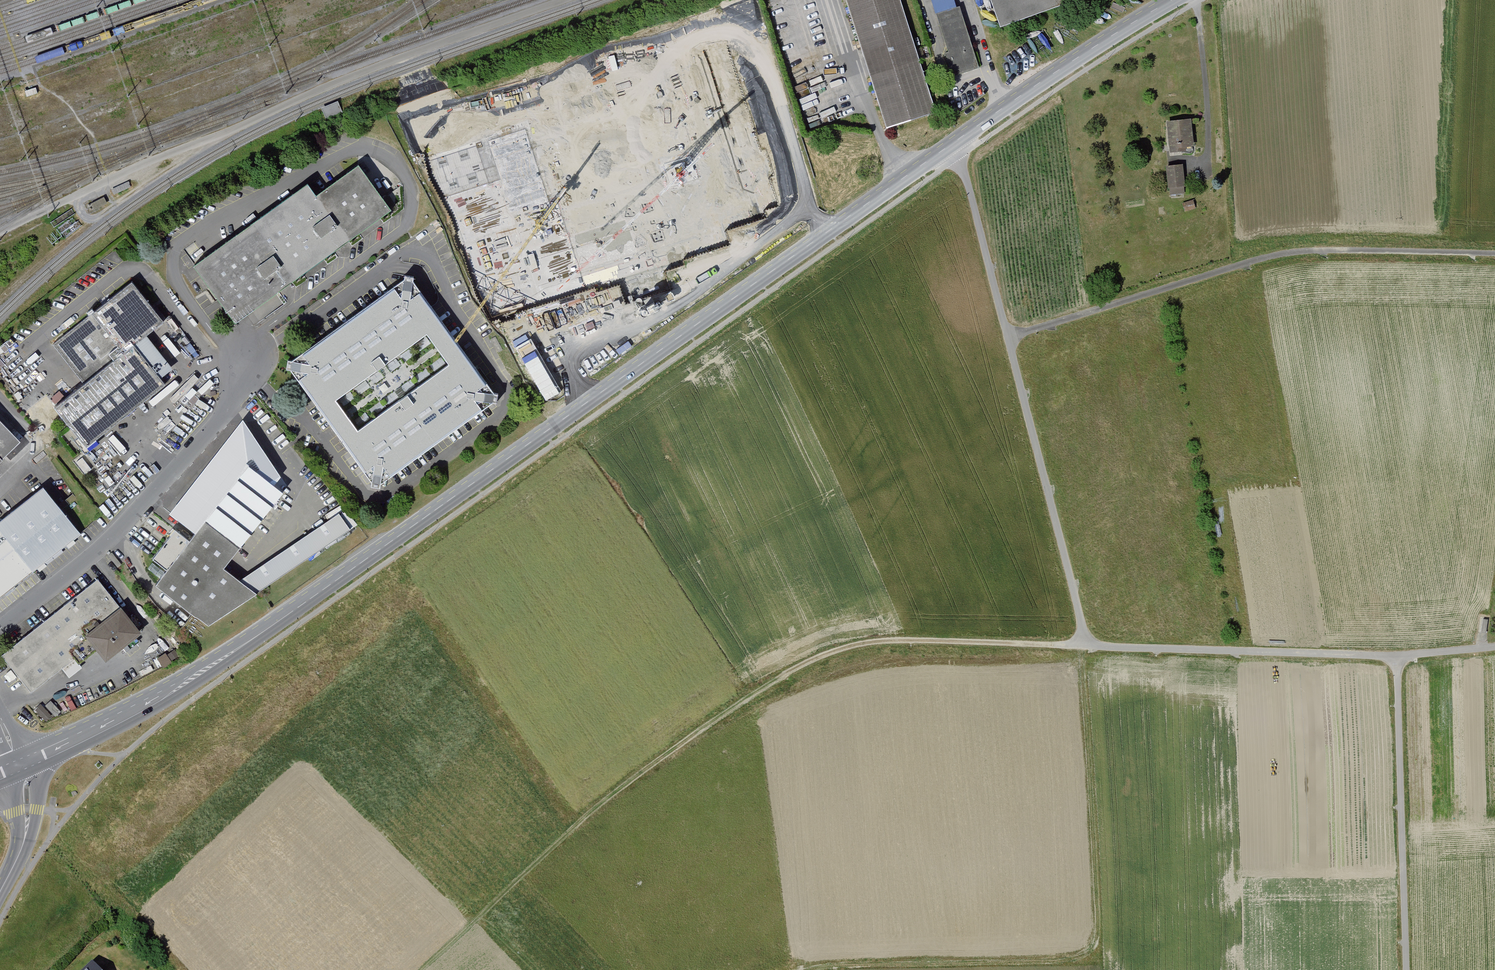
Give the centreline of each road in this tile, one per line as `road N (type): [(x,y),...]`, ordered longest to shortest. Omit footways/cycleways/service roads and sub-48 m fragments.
road 1 (track): [(777,969),(1088,962),(1097,942),(1086,647),(903,640),(809,660),(644,772),(424,959)]
road 2 (secondary): [(1172,0),(955,143),(200,676),(21,762)]
road 3 (track): [(955,143),(1086,647),(1395,655)]
road 4 (track): [(1494,257),(1276,256),(1008,337)]
road 5 (track): [(1406,969),(1395,655)]
road 6 (tertiary): [(21,762),(27,831),(0,891)]

